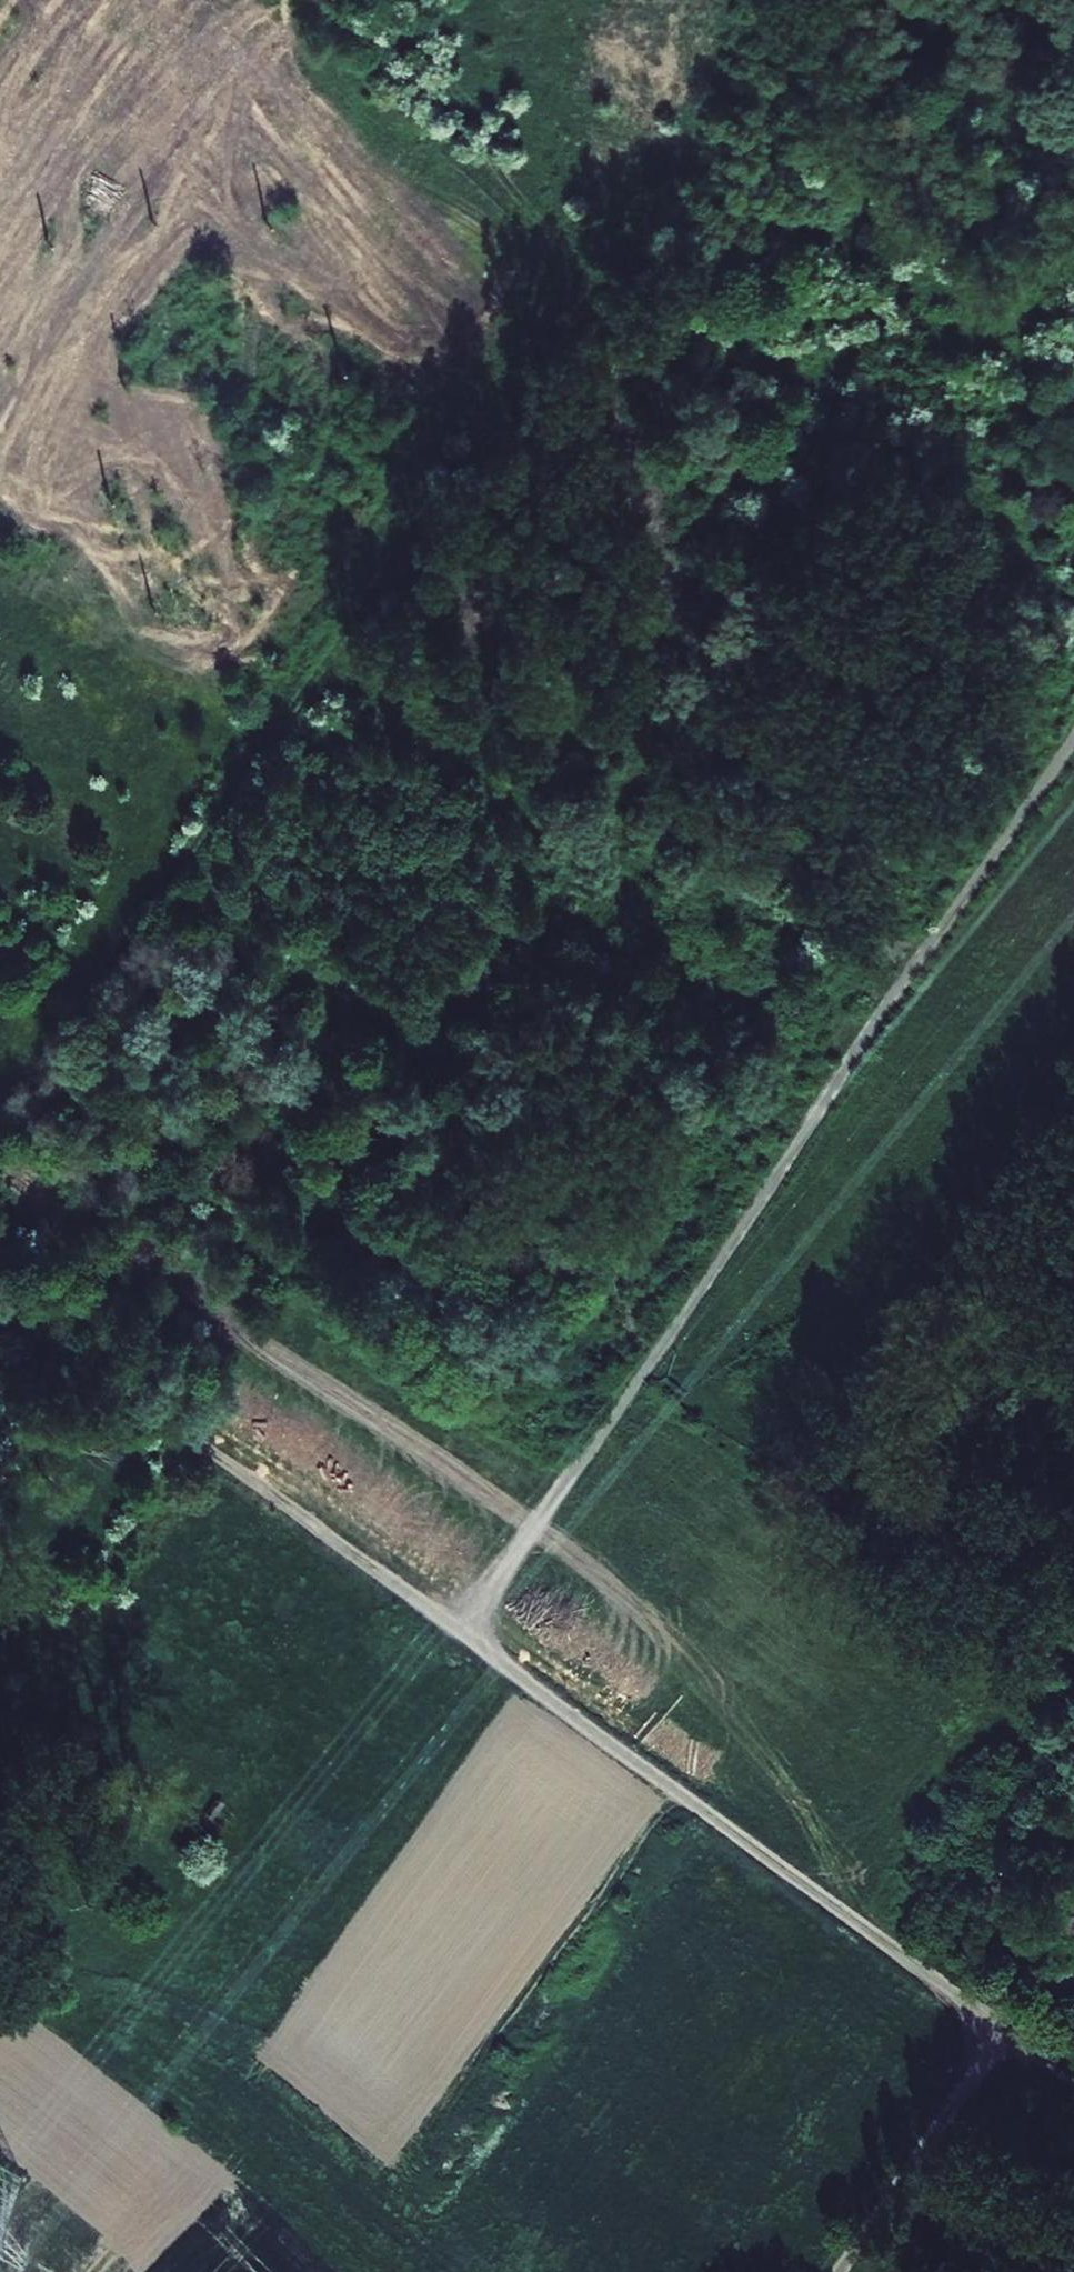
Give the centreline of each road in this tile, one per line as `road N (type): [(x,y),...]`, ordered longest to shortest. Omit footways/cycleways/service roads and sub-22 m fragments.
road 1 (track): [(0,1308),(464,1634),(1007,2036)]
road 2 (track): [(1007,2036),(823,2271)]

